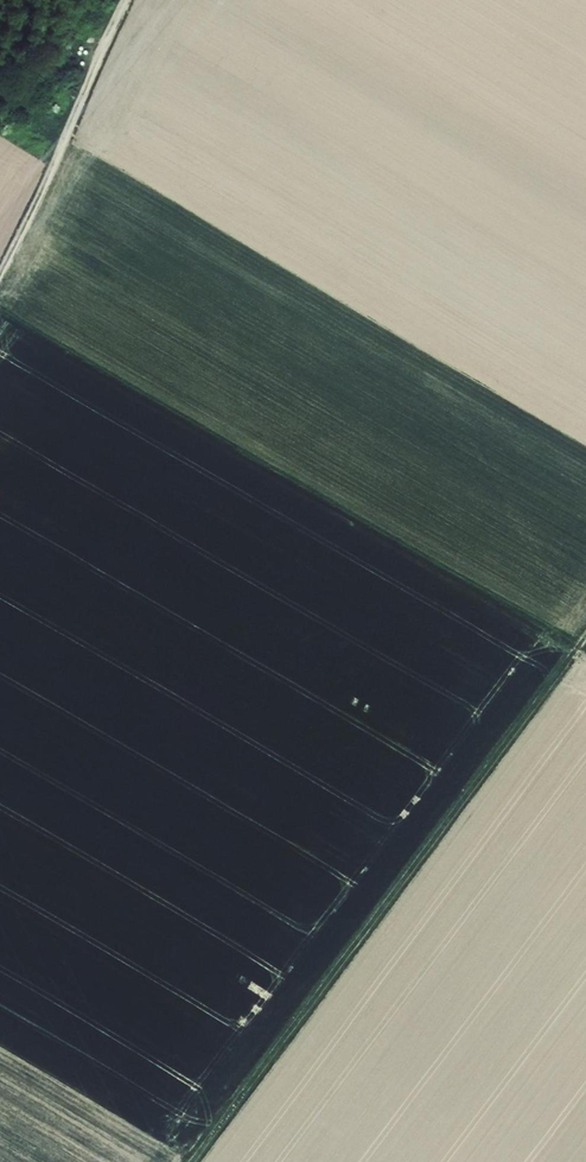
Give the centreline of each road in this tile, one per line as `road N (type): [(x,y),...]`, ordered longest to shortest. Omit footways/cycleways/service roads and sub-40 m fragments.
road 1 (track): [(0,309),(585,642)]
road 2 (track): [(195,1161),(585,640)]
road 3 (track): [(0,258),(114,0)]

